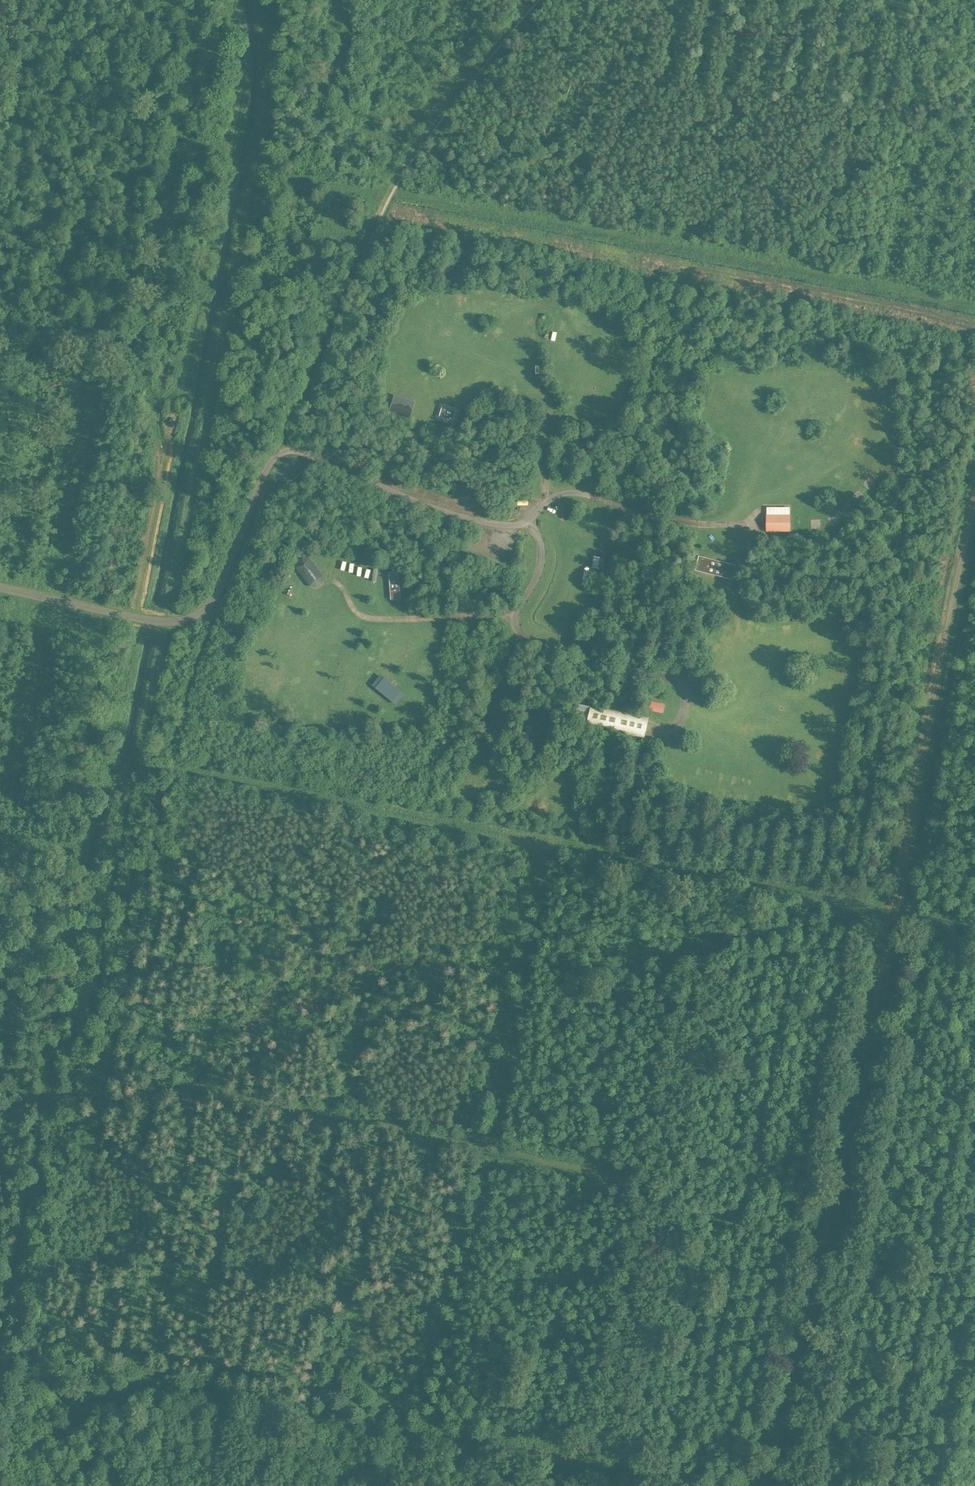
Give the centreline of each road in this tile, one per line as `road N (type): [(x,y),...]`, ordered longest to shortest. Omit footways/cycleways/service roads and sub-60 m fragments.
road 1 (track): [(68,1100),(265,117),(268,61),(258,0)]
road 2 (track): [(45,1095),(167,455),(161,405),(181,379),(237,107),(228,0)]
road 3 (track): [(761,1485),(836,1196),(974,488)]
road 4 (track): [(974,919),(181,763),(170,770),(136,763)]
road 5 (track): [(822,1253),(577,1167),(199,1085),(87,1102),(0,1084)]
road 6 (track): [(170,770),(974,934)]
road 7 (track): [(254,170),(974,307)]
road 8 (track): [(0,84),(229,149)]
road 9 (track): [(974,1278),(824,1243)]

